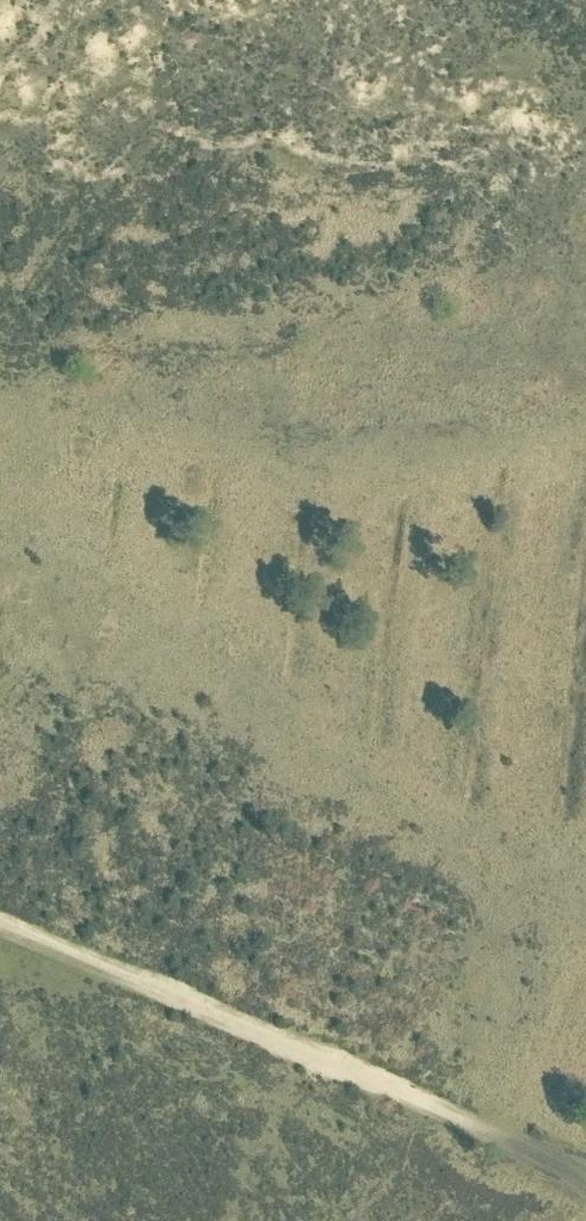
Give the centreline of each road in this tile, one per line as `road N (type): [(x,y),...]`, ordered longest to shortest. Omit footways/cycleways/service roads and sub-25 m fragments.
road 1 (track): [(585,1176),(0,923)]

